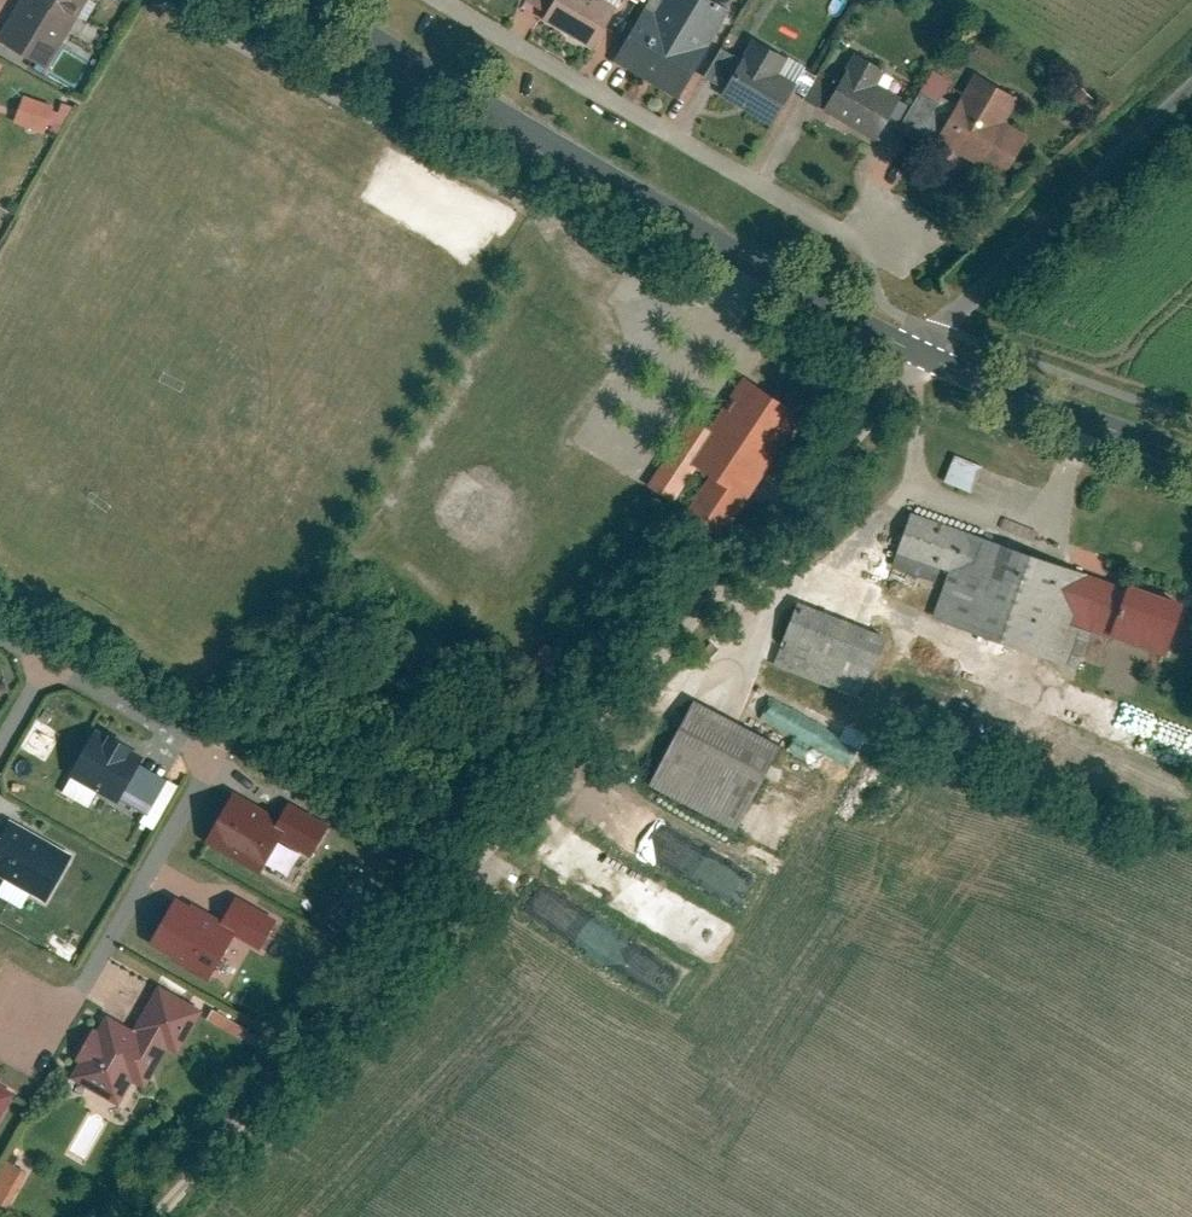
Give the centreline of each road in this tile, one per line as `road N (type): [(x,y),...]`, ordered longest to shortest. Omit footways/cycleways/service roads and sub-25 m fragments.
road 1 (unclassified): [(149,1216),(914,352)]
road 2 (tertiary): [(320,0),(914,352)]
road 3 (residential): [(24,1015),(87,981),(217,752),(44,654)]
road 4 (residential): [(883,254),(449,0)]
road 5 (unclassified): [(1191,89),(914,352)]
road 6 (tertiary): [(914,352),(1191,451)]

